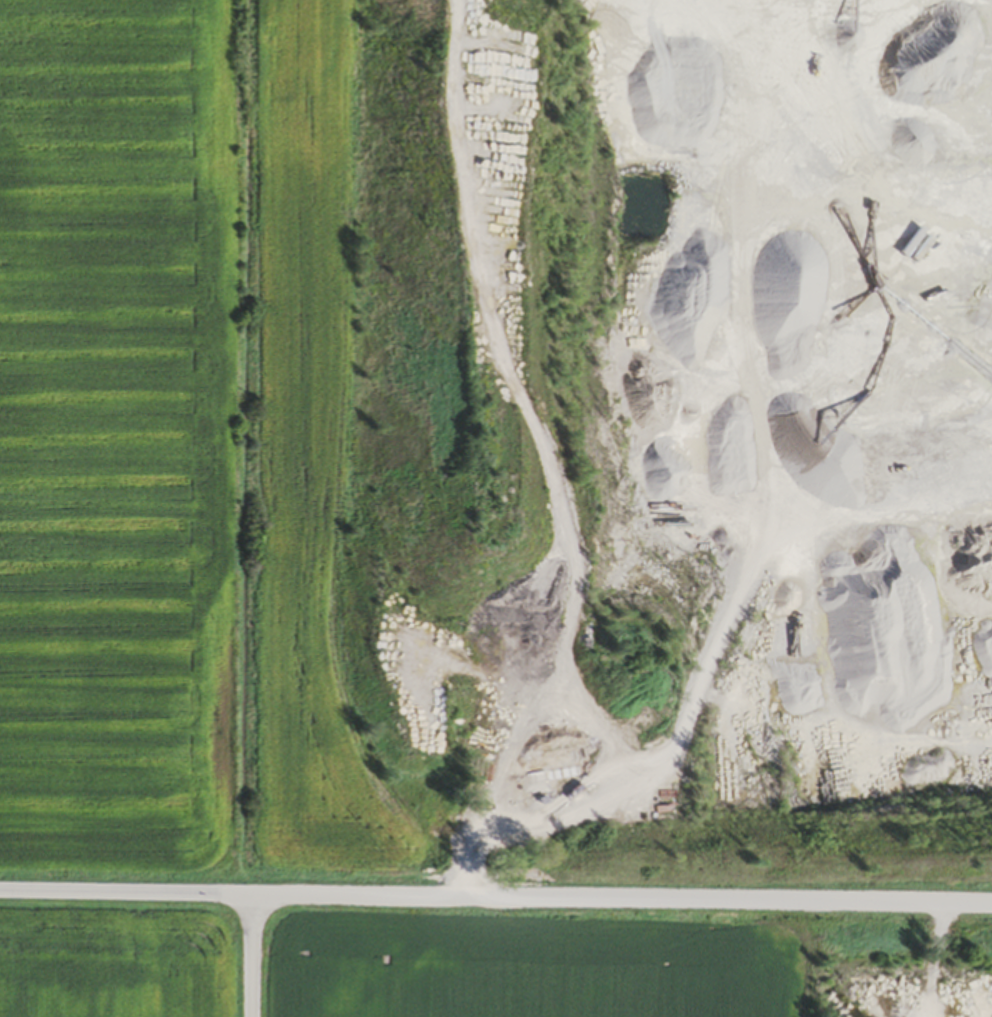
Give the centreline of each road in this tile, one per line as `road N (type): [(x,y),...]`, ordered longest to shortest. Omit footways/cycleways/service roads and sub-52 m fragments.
road 1 (residential): [(991,903),(0,891)]
road 2 (residential): [(251,1016),(253,894)]

